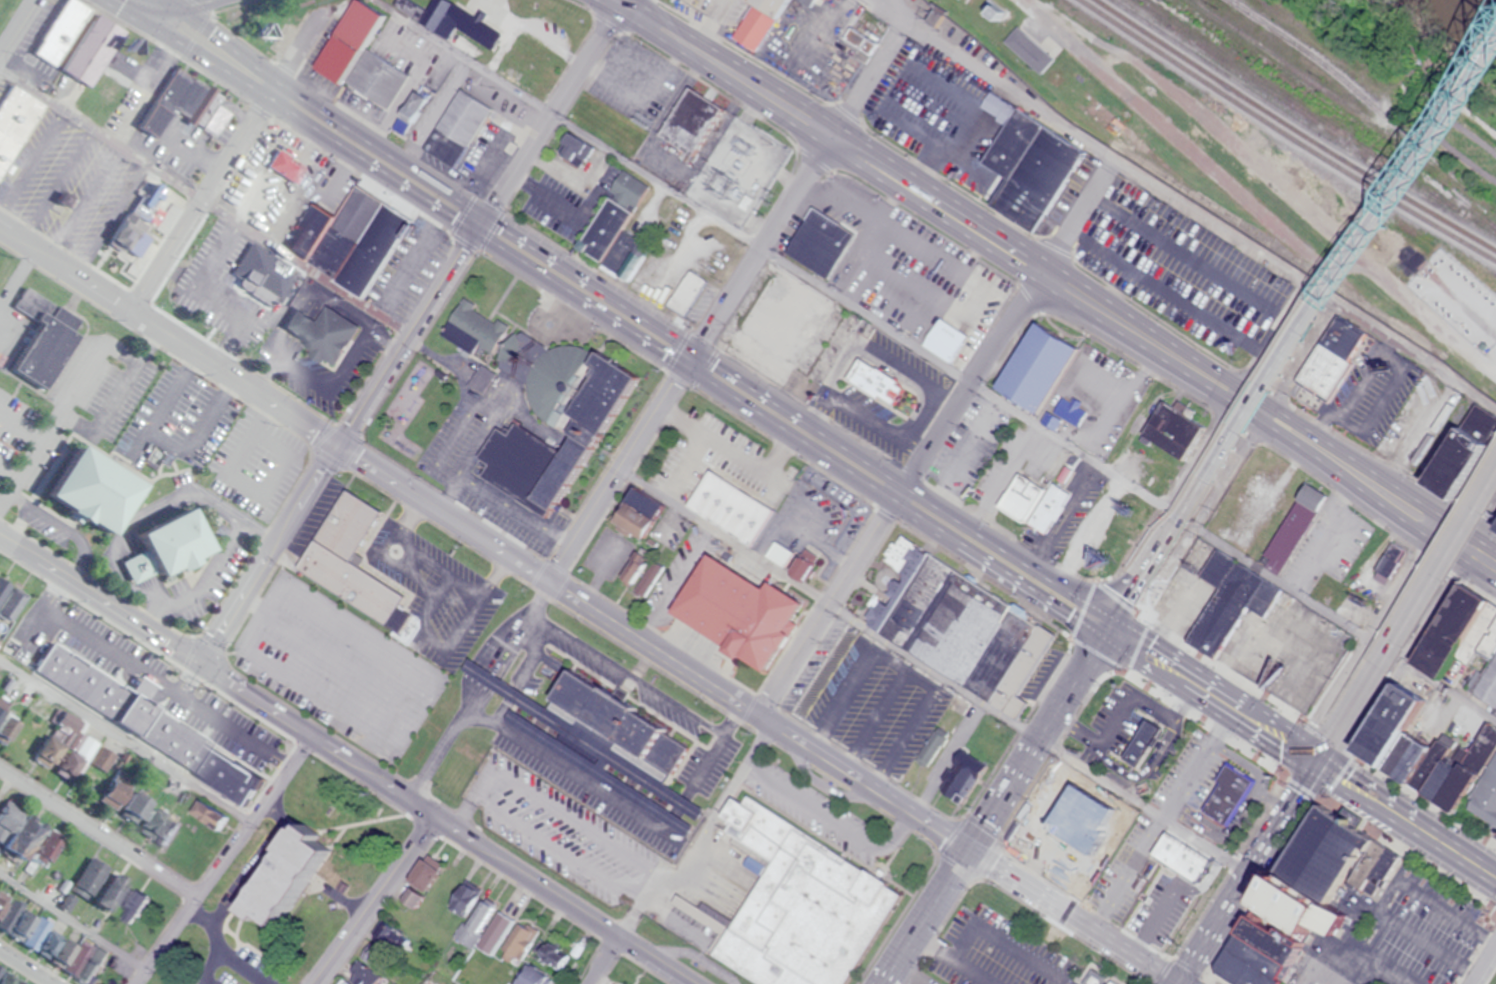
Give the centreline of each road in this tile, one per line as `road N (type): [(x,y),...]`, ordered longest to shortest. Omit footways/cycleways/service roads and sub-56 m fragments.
road 1 (secondary): [(1179,983),(546,586),(0,226)]
road 2 (secondary): [(691,983),(0,534)]
road 3 (residential): [(624,0),(198,662)]
road 4 (residential): [(1495,407),(868,0)]
road 5 (primary): [(1495,53),(1309,311),(1138,579)]
road 6 (secondary): [(690,358),(292,102)]
road 7 (primary): [(1107,625),(878,983)]
road 8 (residential): [(130,309),(321,9)]
road 9 (primary): [(1334,730),(1495,470)]
road 10 (residential): [(312,737),(229,866),(138,983)]
road 11 (residential): [(690,358),(546,586)]
road 12 (residential): [(899,493),(753,718)]
road 13 (residential): [(899,493),(1044,270)]
road 14 (residential): [(833,134),(690,358)]
road 15 (primary): [(1176,983),(1319,760)]
road 16 (secondary): [(1319,760),(1107,625)]
road 17 (primary): [(833,134),(1044,270)]
road 18 (primary): [(1044,270),(1254,407)]
road 19 (secondary): [(690,358),(899,493)]
road 20 (secondary): [(1107,625),(899,493)]
road 21 (residential): [(0,771),(201,902)]
road 22 (primary): [(1444,533),(1423,503),(1278,411),(1254,407)]
road 23 (primary): [(1254,407),(1410,524),(1444,533)]
road 24 (primary): [(653,22),(833,134)]
road 25 (secondary): [(1495,875),(1319,760)]
road 26 (residential): [(433,817),(312,983)]
road 27 (secondary): [(121,3),(266,96),(292,102)]
road 28 (secondary): [(292,102),(276,81),(175,7)]
road 29 (residential): [(904,22),(833,134)]
road 30 (residential): [(1113,157),(1044,270)]

